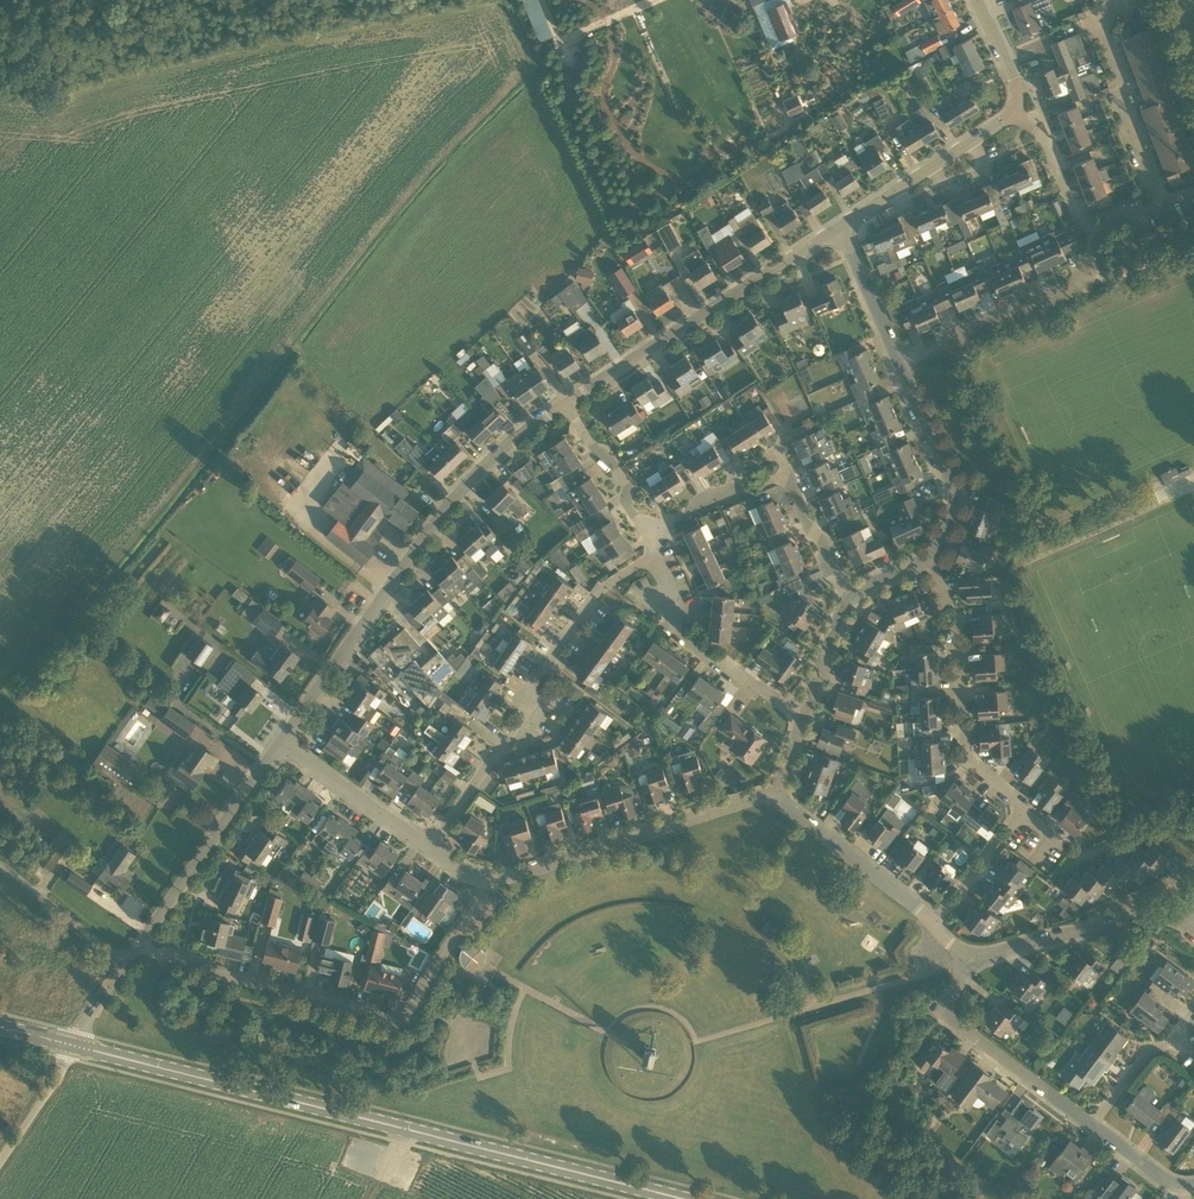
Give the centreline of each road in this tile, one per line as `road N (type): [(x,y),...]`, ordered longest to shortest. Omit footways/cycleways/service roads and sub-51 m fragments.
road 1 (primary): [(669,1198),(76,1046)]
road 2 (residential): [(280,743),(456,495),(566,403)]
road 3 (residential): [(428,845),(604,588),(659,555)]
road 4 (residential): [(566,403),(840,227)]
road 5 (residential): [(486,877),(779,797)]
road 6 (residential): [(1085,227),(1147,204),(1157,191),(1100,14),(1118,0)]
road 7 (residential): [(850,598),(789,478),(715,494),(651,535)]
road 8 (residential): [(1023,815),(1022,801),(972,759),(963,738),(958,619),(932,561)]
road 9 (residential): [(410,1003),(391,1007),(263,979),(141,940)]
road 10 (residential): [(900,362),(1082,277),(1098,237),(1085,227)]
road 11 (residential): [(1095,1125),(949,1016),(966,959)]
road 12 (residential): [(141,940),(280,743)]
road 13 (residential): [(805,718),(750,691),(676,622),(659,555)]
road 14 (residential): [(966,959),(1146,914),(1186,922)]
road 15 (residential): [(932,561),(955,501),(900,362)]
road 16 (residential): [(840,227),(1014,113)]
road 17 (residential): [(938,921),(779,797)]
road 18 (residential): [(1193,823),(1167,816),(1080,854),(1023,815)]
road 19 (residential): [(428,845),(280,743)]
road 20 (track): [(434,1017),(421,1044),(390,1056),(324,1032),(328,994)]
road 21 (unclassified): [(127,961),(0,860)]
road 22 (residential): [(651,535),(566,403)]
road 23 (residential): [(1095,1125),(1152,1050),(1170,1047),(1193,1013)]
road 24 (residential): [(410,1003),(446,964),(461,924),(485,895),(486,877)]
road 25 (residential): [(900,362),(840,227)]
road 26 (unclassified): [(0,1163),(76,1046)]
road 27 (residential): [(1085,227),(1047,140),(1014,113)]
road 28 (residential): [(938,921),(1023,815)]
road 29 (residential): [(805,718),(850,598)]
road 30 (residential): [(1014,113),(1015,82),(977,0)]

